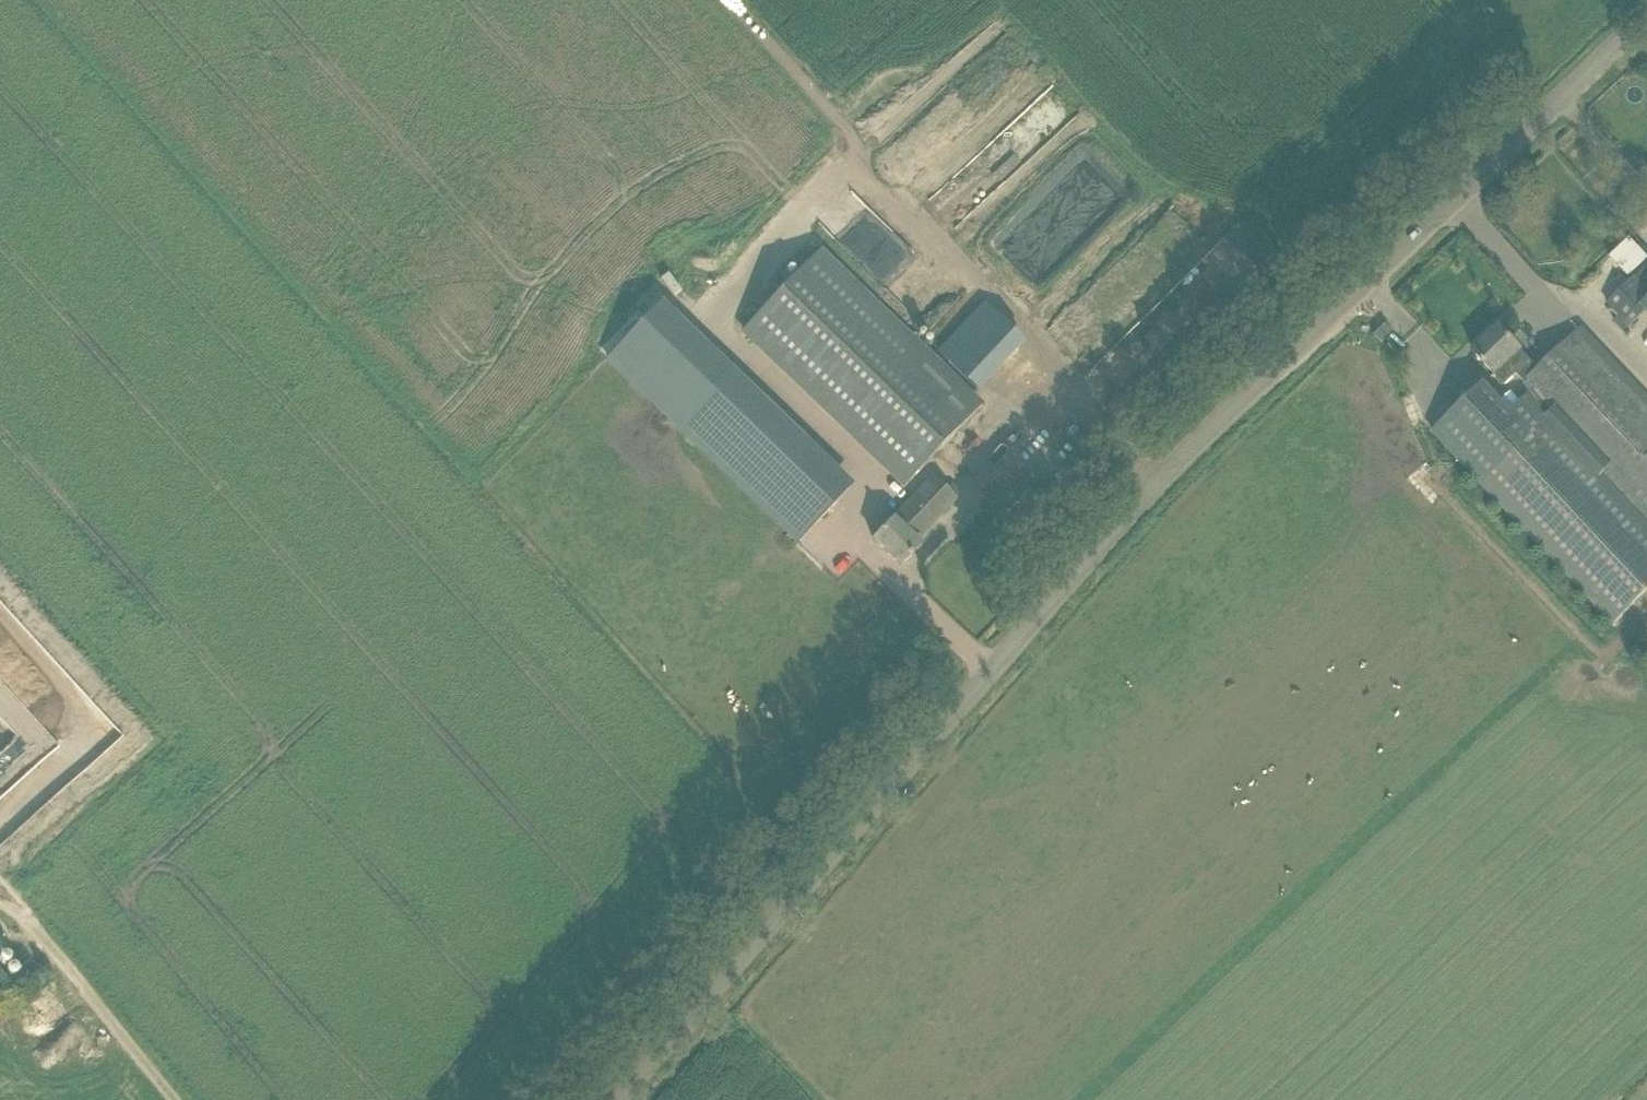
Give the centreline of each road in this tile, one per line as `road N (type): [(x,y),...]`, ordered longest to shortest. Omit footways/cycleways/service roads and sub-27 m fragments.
road 1 (unclassified): [(619,1099),(1251,401),(1646,20)]

